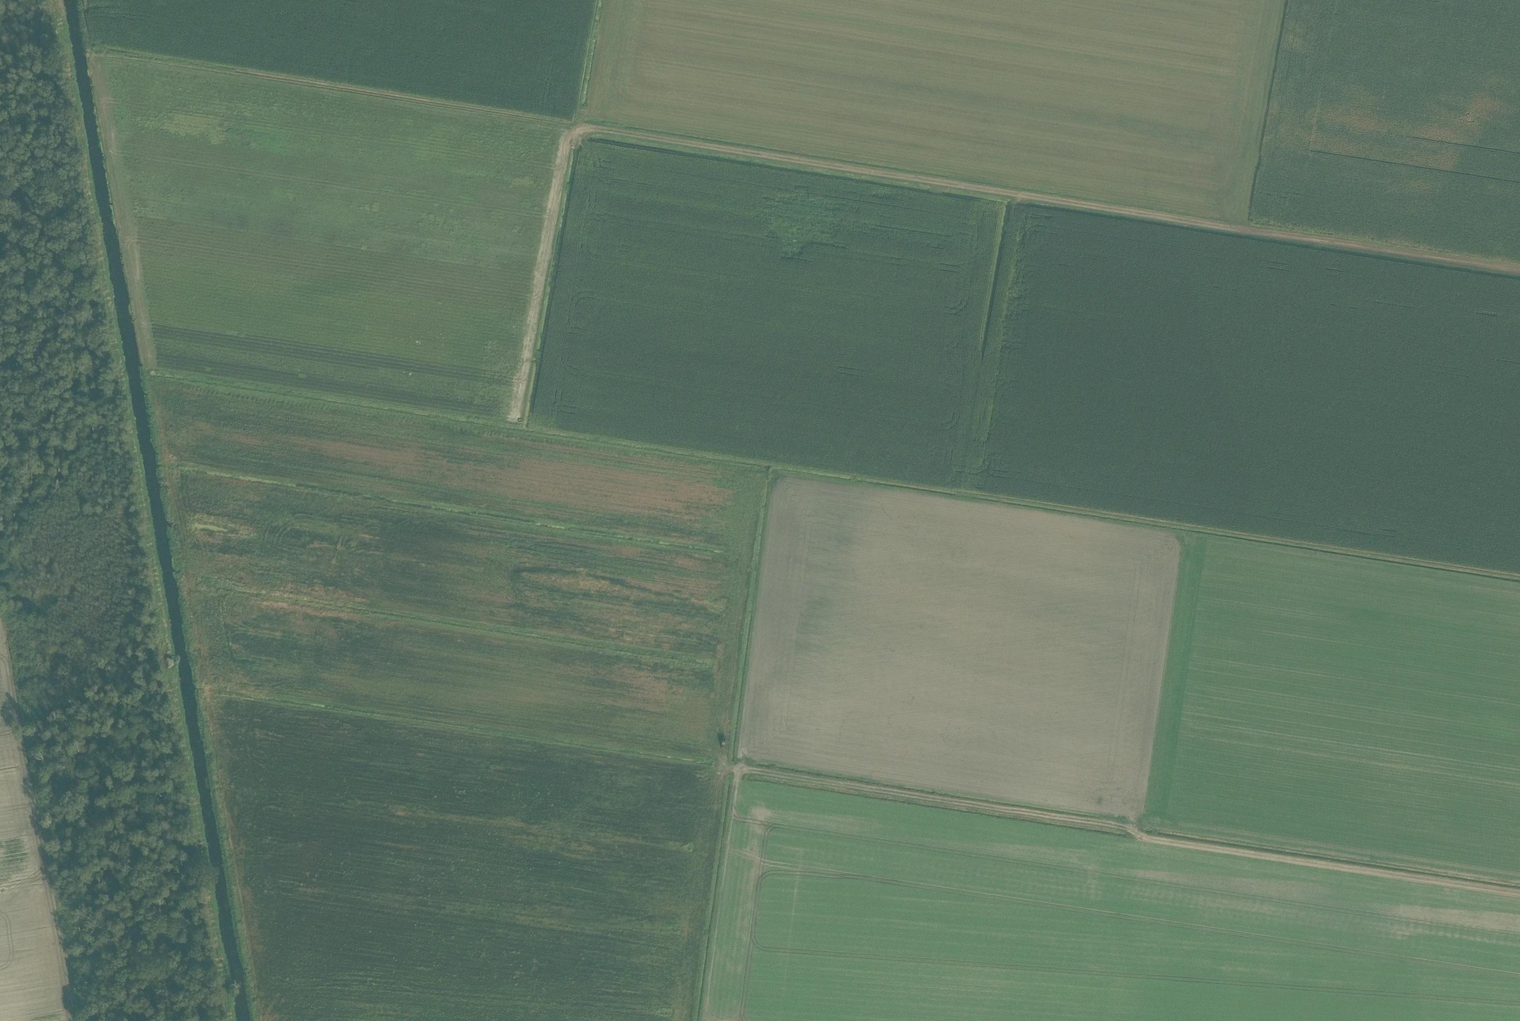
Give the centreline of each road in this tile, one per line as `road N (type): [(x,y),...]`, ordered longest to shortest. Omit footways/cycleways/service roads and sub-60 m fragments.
road 1 (track): [(232,1020),(54,0)]
road 2 (track): [(1519,273),(587,129)]
road 3 (track): [(1519,892),(734,770)]

